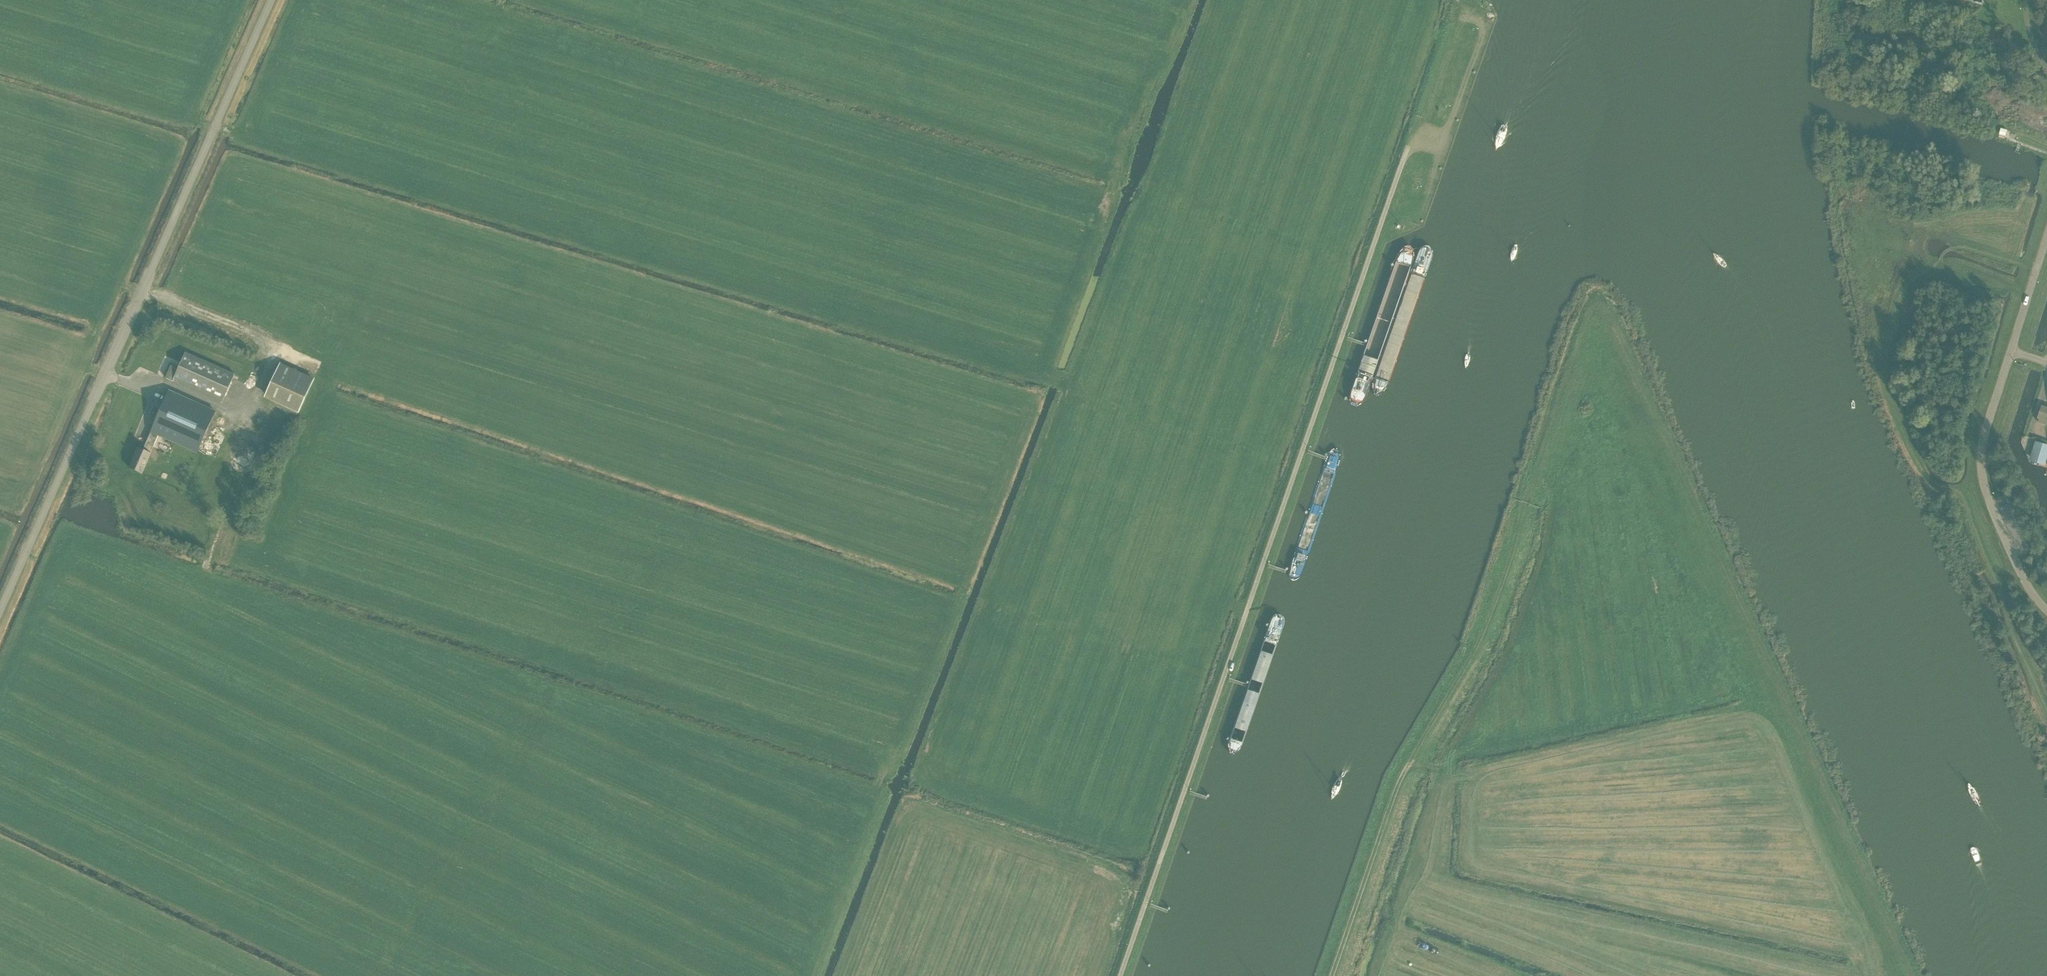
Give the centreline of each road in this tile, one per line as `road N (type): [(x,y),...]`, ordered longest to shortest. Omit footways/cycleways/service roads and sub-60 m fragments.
road 1 (unclassified): [(1409,147),(1120,975)]
road 2 (unclassified): [(0,610),(270,0)]
road 3 (track): [(1332,975),(1396,781),(1462,679),(1506,573),(1526,478)]
road 4 (residential): [(2046,610),(2021,573),(1982,472),(1983,439),(2011,351)]
road 5 (residential): [(2011,351),(2046,236)]

